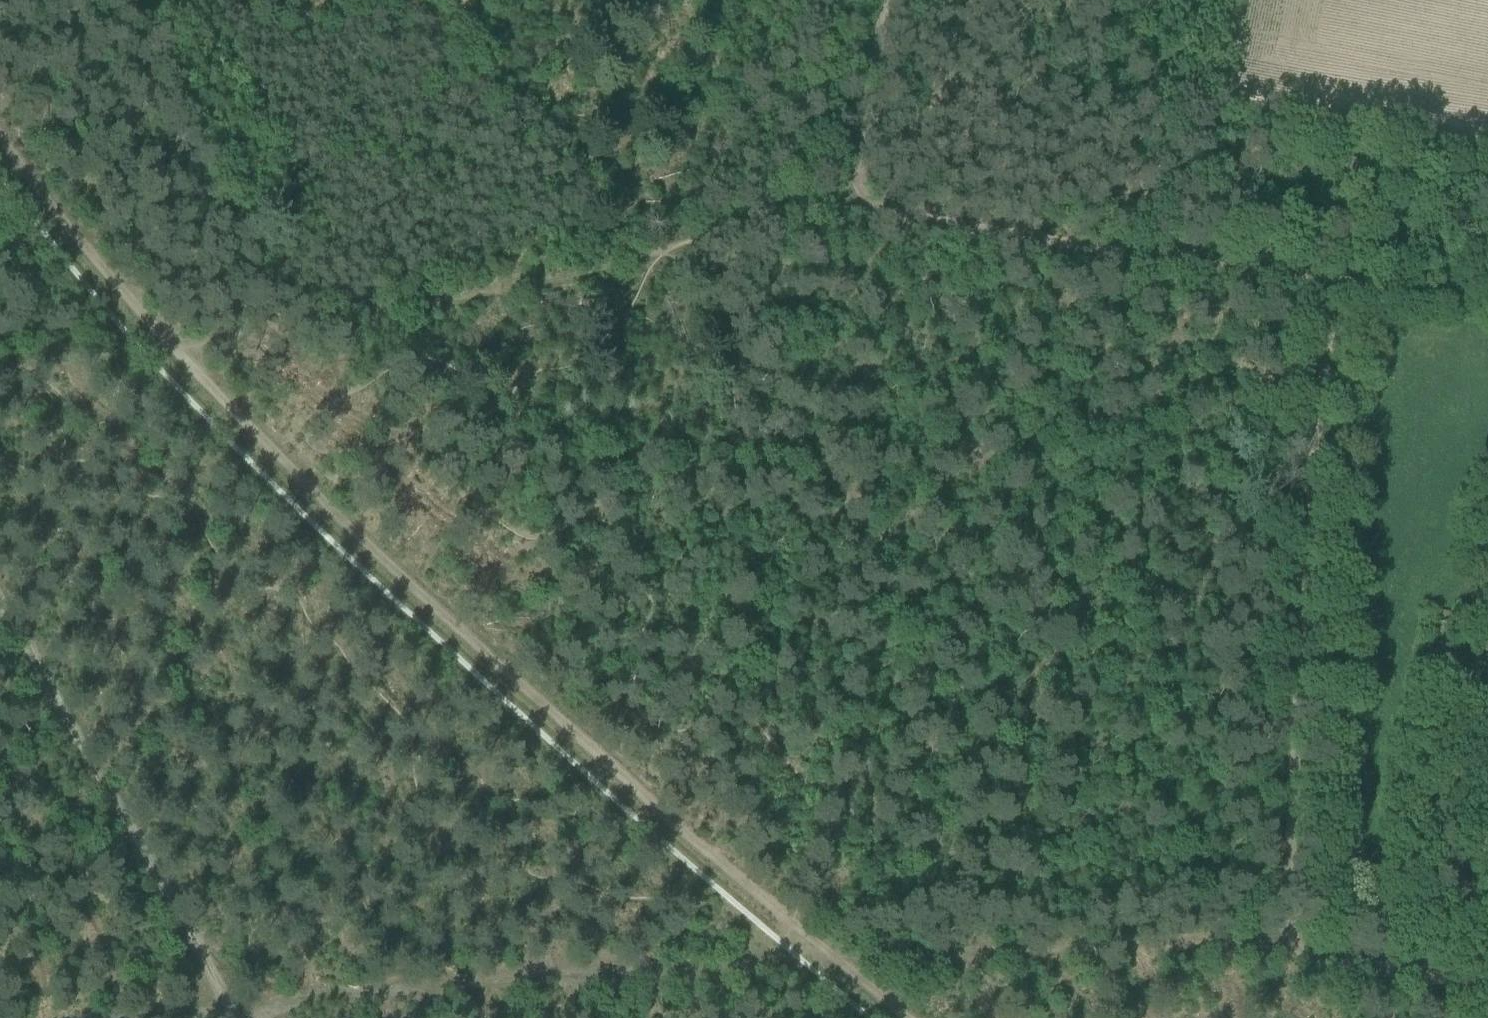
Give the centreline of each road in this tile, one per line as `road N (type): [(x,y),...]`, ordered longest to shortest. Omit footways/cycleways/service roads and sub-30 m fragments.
road 1 (track): [(899,1017),(289,473),(160,345),(0,135)]
road 2 (track): [(1487,979),(1401,958),(1269,945),(812,945)]
road 3 (track): [(1269,945),(1321,280)]
road 4 (track): [(229,998),(757,966),(812,945)]
road 5 (track): [(654,246),(552,286),(140,346)]
road 6 (track): [(0,604),(229,998)]
road 7 (track): [(1113,245),(852,201)]
road 8 (track): [(1321,280),(1113,245)]
road 9 (track): [(893,0),(852,201)]
road 10 (track): [(852,201),(765,213),(654,246)]
road 11 (track): [(1321,280),(1487,297)]
road 12 (track): [(6,370),(140,346)]
road 13 (track): [(229,998),(111,1017)]

